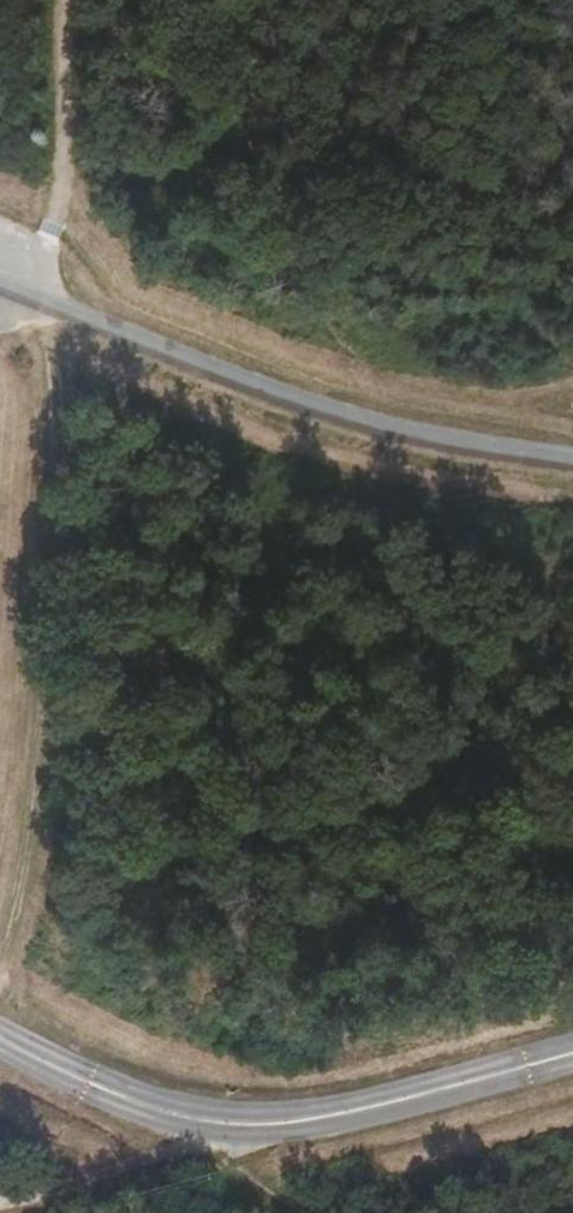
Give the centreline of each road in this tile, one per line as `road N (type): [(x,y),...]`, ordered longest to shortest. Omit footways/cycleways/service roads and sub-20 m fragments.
road 1 (track): [(55,308),(34,759),(0,967)]
road 2 (track): [(356,1212),(218,1121),(173,1150),(42,1193),(0,1196)]
road 3 (unclassified): [(572,1050),(349,1112),(218,1121)]
road 4 (track): [(55,308),(66,0)]
road 5 (unclassified): [(0,1035),(103,1086),(218,1121)]

